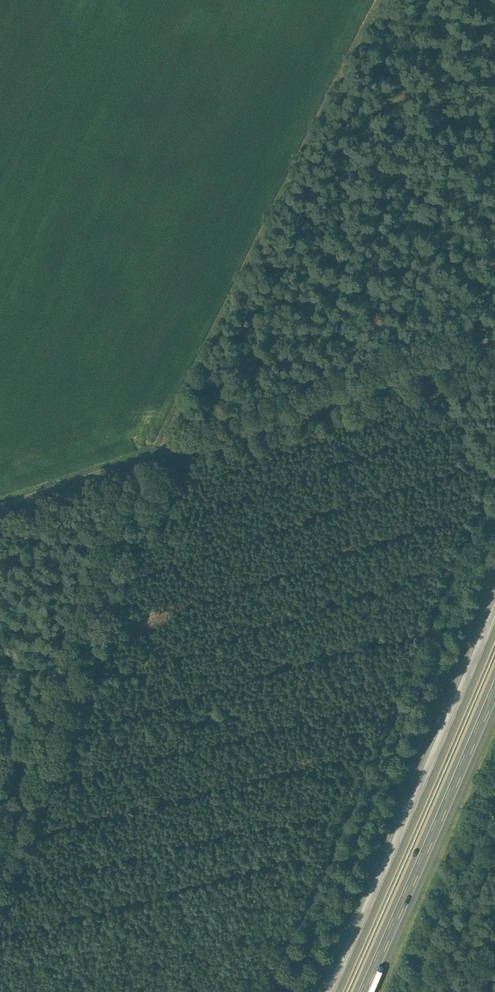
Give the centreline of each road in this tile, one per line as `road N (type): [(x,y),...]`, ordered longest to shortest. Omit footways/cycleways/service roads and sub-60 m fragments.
road 1 (tertiary): [(0,509),(494,341)]
road 2 (track): [(377,0),(166,427),(163,454)]
road 3 (motorway): [(494,620),(335,991)]
road 4 (track): [(23,762),(45,732),(163,454)]
road 5 (motorway): [(360,991),(494,693)]
road 6 (unclassified): [(0,866),(24,787),(0,696)]

